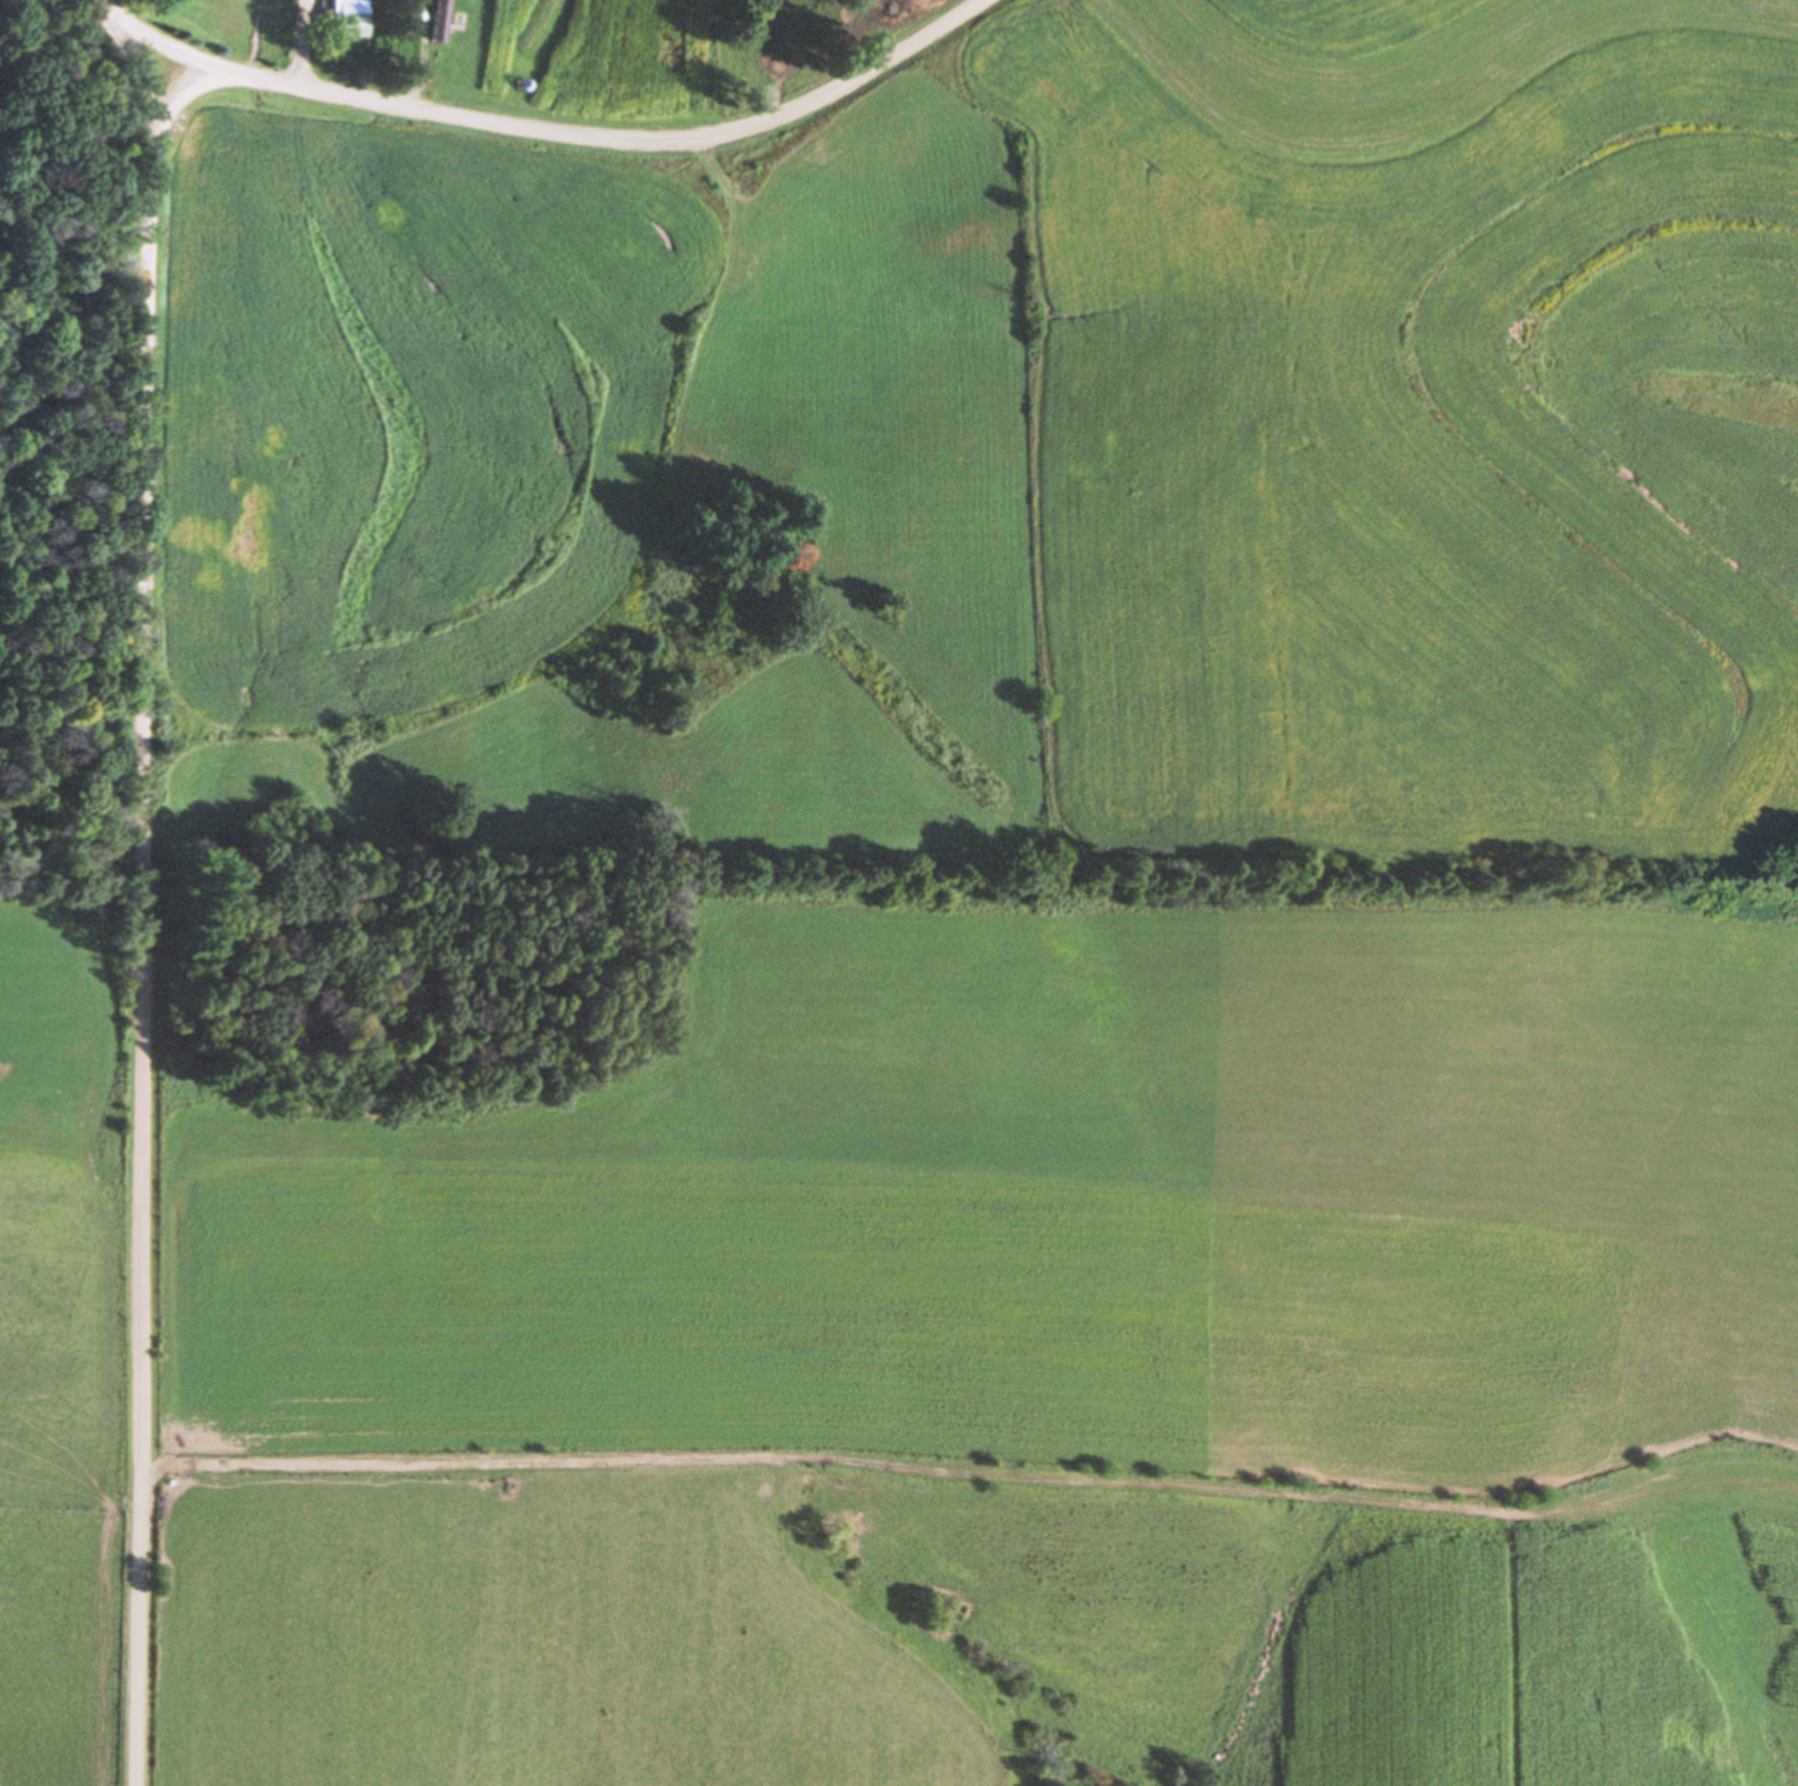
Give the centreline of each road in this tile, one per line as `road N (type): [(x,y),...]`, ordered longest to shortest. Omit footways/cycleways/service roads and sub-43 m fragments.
road 1 (residential): [(132,1785),(151,129),(135,69),(109,24)]
road 2 (residential): [(971,0),(821,92),(701,129),(609,132),(467,115),(218,69),(192,80),(151,129)]
road 3 (residential): [(83,0),(109,24),(218,69)]

